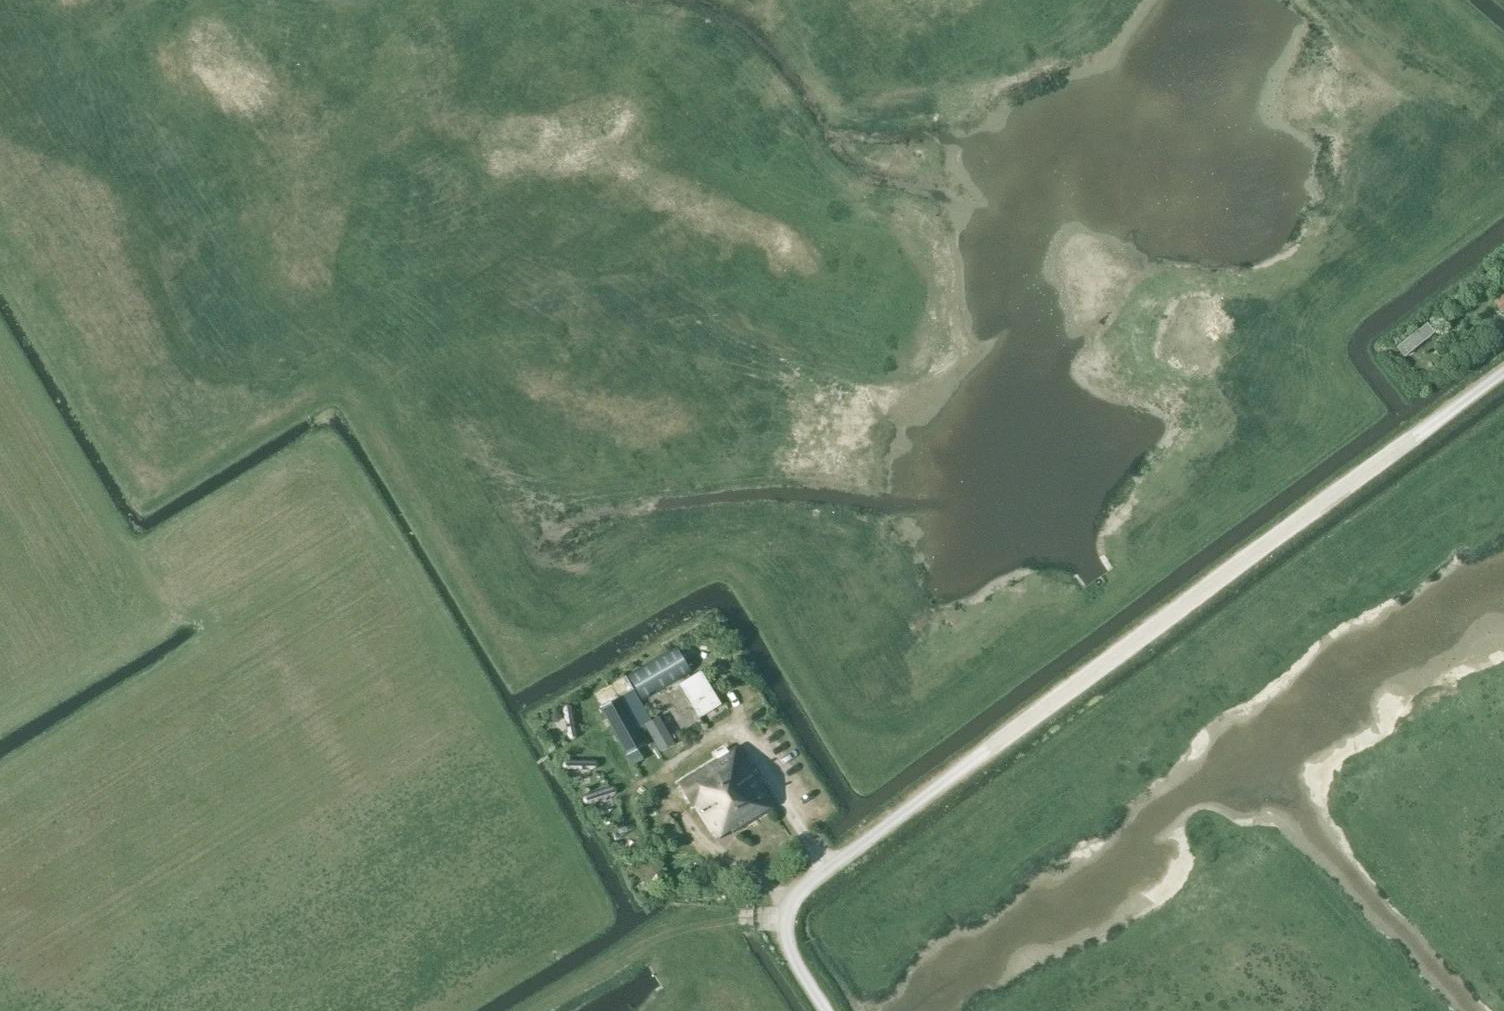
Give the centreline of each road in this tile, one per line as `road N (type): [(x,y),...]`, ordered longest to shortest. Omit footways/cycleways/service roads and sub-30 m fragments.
road 1 (unclassified): [(790,902),(1503,373)]
road 2 (track): [(146,566),(0,324)]
road 3 (track): [(535,1010),(673,929),(785,918)]
road 4 (unclassified): [(790,902),(786,943),(827,1010)]

